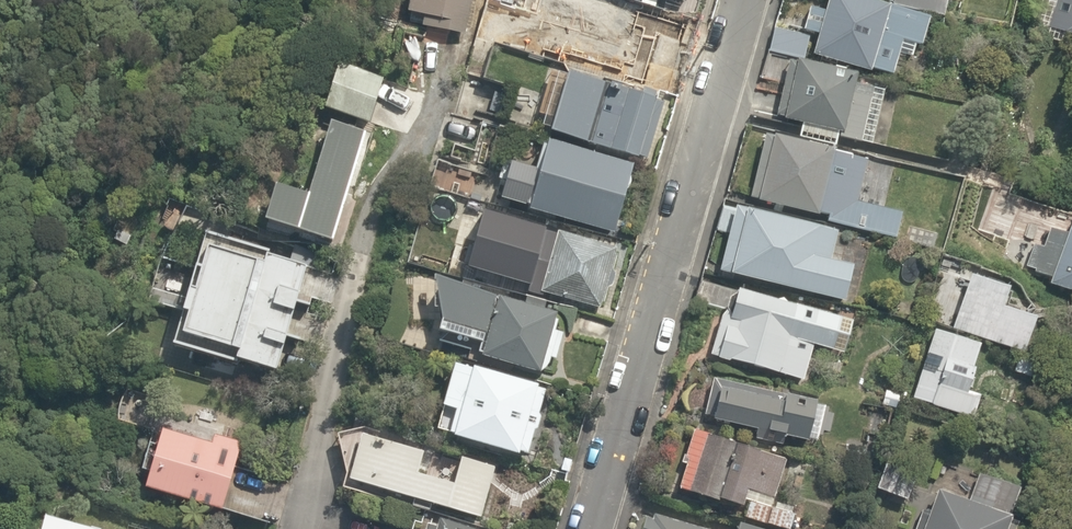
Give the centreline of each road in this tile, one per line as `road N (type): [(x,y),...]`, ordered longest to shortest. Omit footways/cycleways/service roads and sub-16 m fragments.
road 1 (residential): [(741,0),(589,528)]
road 2 (residential): [(438,48),(306,528)]

